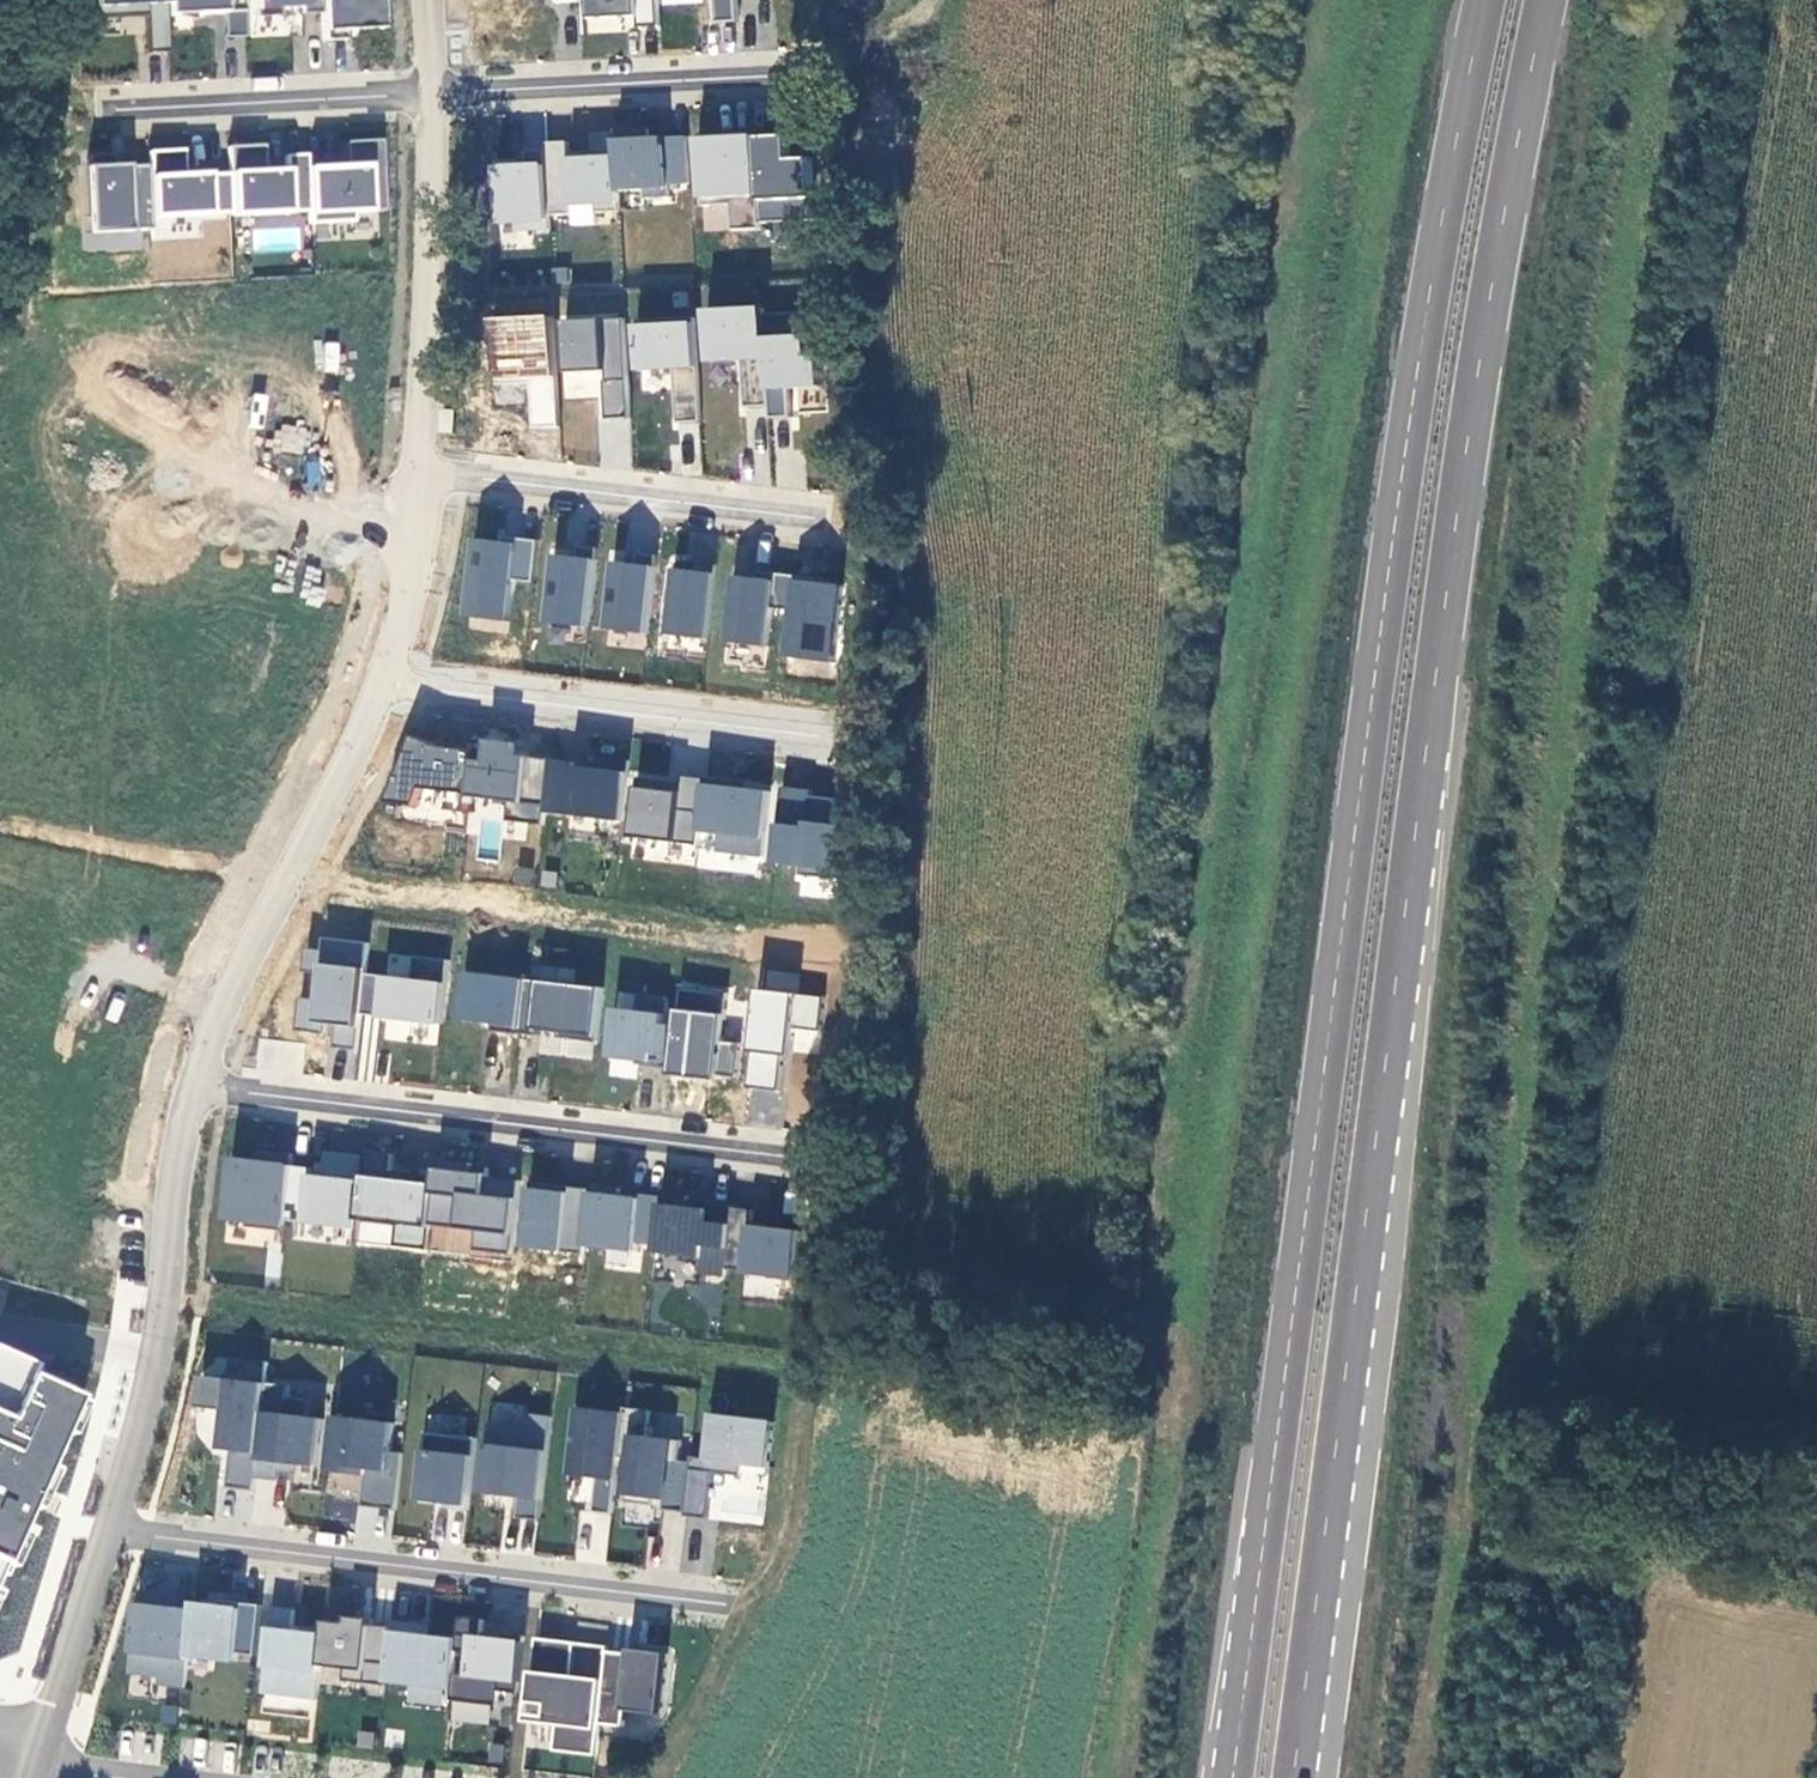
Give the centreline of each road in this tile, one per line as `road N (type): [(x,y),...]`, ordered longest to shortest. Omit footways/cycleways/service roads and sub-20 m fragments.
road 1 (trunk): [(1492,0),(1364,713),(1230,1777)]
road 2 (trunk): [(1291,1767),(1423,724),(1553,0)]
road 3 (residential): [(111,1530),(737,1607)]
road 4 (residential): [(189,1081),(813,1161)]
road 5 (residential): [(385,693),(863,748)]
road 6 (residential): [(385,693),(238,967),(189,1081)]
road 7 (residential): [(0,475),(421,534)]
road 8 (residential): [(430,476),(850,522)]
road 9 (residential): [(827,69),(426,95)]
road 10 (residential): [(426,95),(430,476)]
road 11 (residential): [(86,116),(426,95)]
road 12 (residential): [(189,1081),(175,1163),(168,1337)]
road 13 (residential): [(42,1748),(111,1530)]
road 14 (residential): [(111,1530),(168,1337)]
road 15 (residential): [(421,534),(385,693)]

